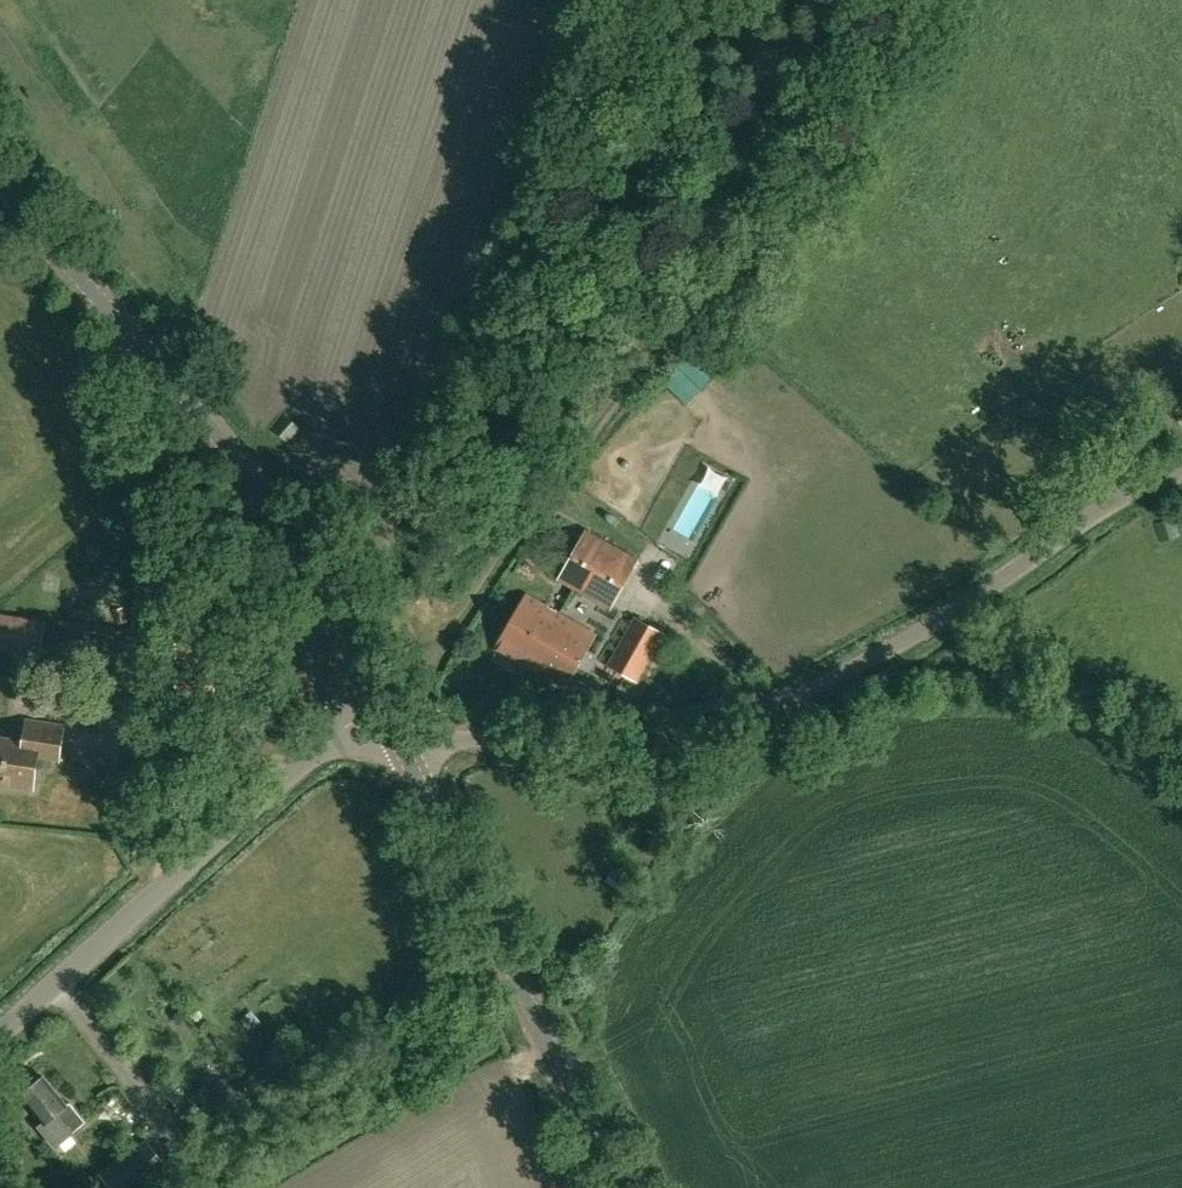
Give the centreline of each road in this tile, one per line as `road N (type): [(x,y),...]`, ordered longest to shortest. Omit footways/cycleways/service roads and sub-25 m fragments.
road 1 (track): [(382,708),(634,357),(772,258),(850,176),(901,87),(931,0)]
road 2 (unclassified): [(1181,475),(1139,491),(900,645),(733,726),(603,751),(469,741),(406,757)]
road 3 (tertiary): [(382,708),(250,475),(0,191)]
road 4 (unclassified): [(0,1038),(382,708)]
road 5 (tertiary): [(619,1187),(406,757)]

